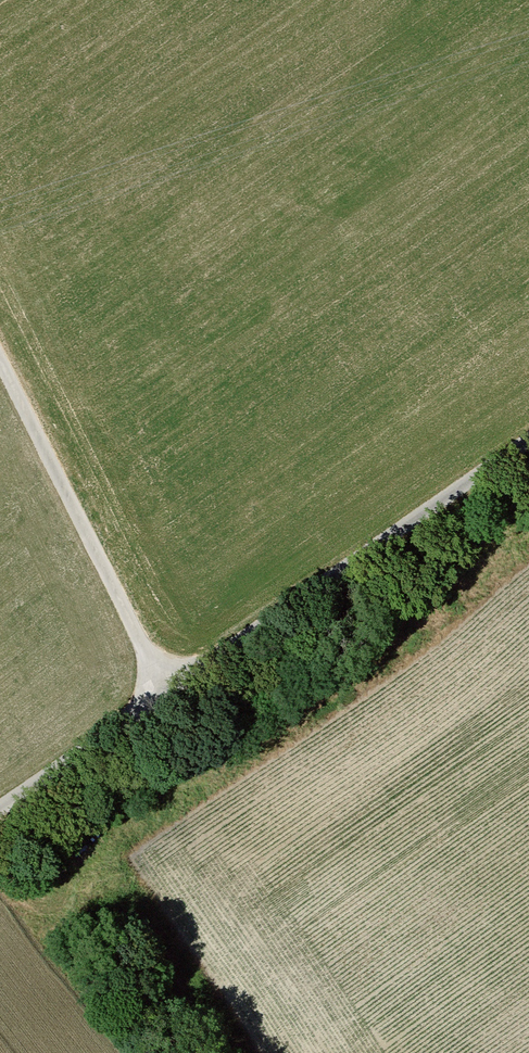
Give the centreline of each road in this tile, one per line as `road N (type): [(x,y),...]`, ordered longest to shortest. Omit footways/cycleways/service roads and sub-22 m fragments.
road 1 (residential): [(0,806),(528,437)]
road 2 (track): [(0,366),(163,692)]

